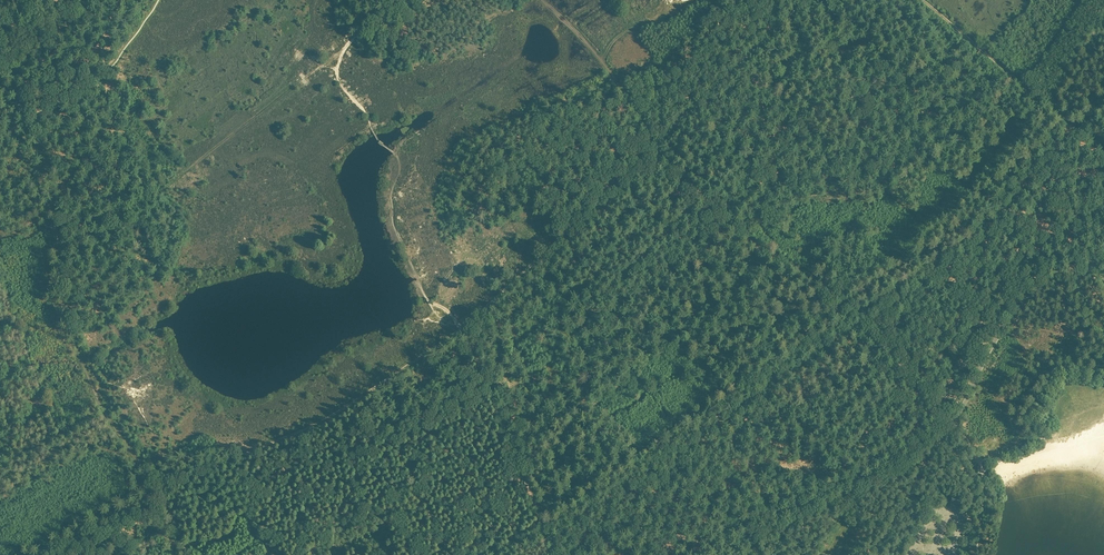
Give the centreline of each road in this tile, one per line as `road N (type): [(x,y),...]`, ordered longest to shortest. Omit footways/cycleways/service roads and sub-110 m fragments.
road 1 (track): [(184,554),(157,488),(109,423),(58,308),(38,151),(0,63)]
road 2 (track): [(809,0),(465,330)]
road 3 (track): [(860,315),(721,218),(601,58),(543,0)]
road 4 (unclassified): [(1103,261),(1043,286),(1008,320),(877,554)]
road 5 (track): [(465,330),(309,429),(157,488)]
road 6 (track): [(1103,151),(922,0)]
road 7 (track): [(940,440),(769,530),(739,554)]
road 8 (track): [(528,483),(465,330)]
road 9 (track): [(157,488),(41,554)]

